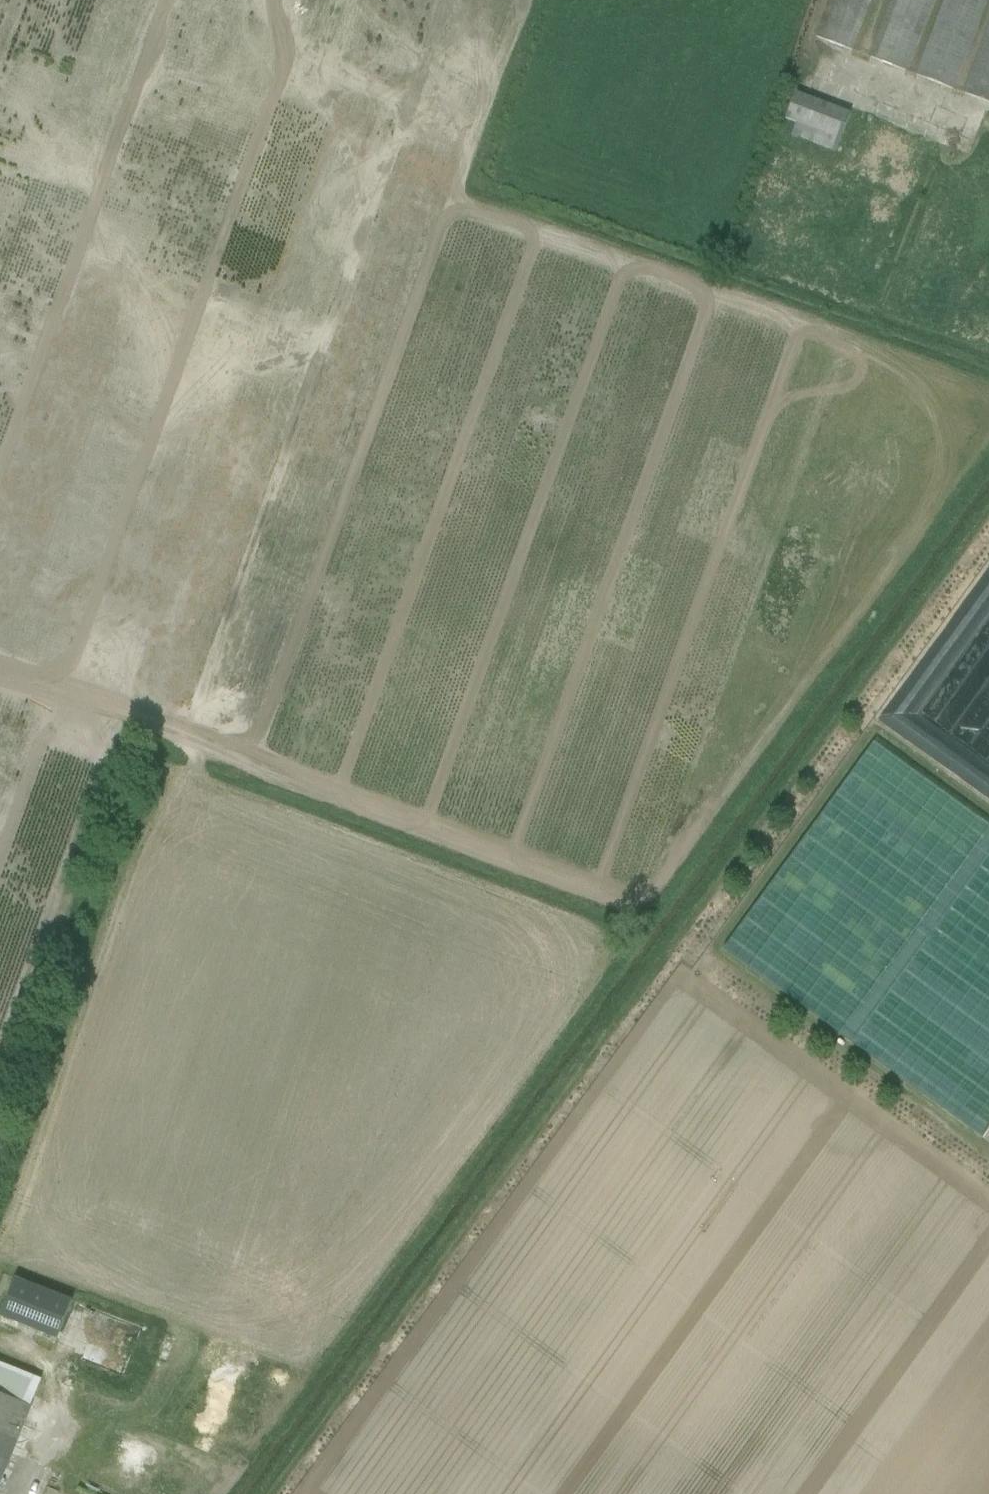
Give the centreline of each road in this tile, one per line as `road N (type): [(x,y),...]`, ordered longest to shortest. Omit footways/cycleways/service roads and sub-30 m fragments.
road 1 (track): [(0,681),(90,723),(112,739),(120,767),(0,1139)]

